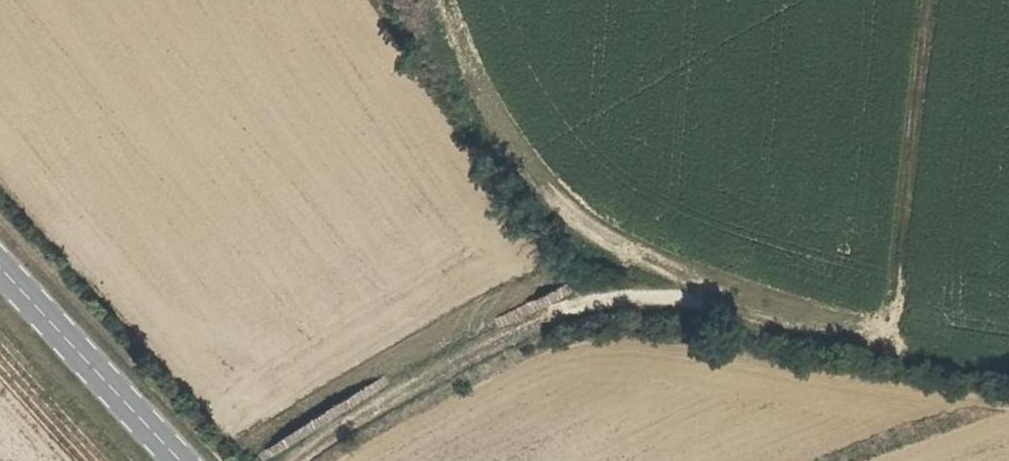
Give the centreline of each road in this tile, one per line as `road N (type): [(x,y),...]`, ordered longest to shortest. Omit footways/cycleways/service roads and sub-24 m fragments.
road 1 (track): [(301,460),(560,306),(611,290),(712,300),(884,348),(1008,365)]
road 2 (track): [(884,348),(930,0)]
road 3 (tertiary): [(176,460),(0,270)]

